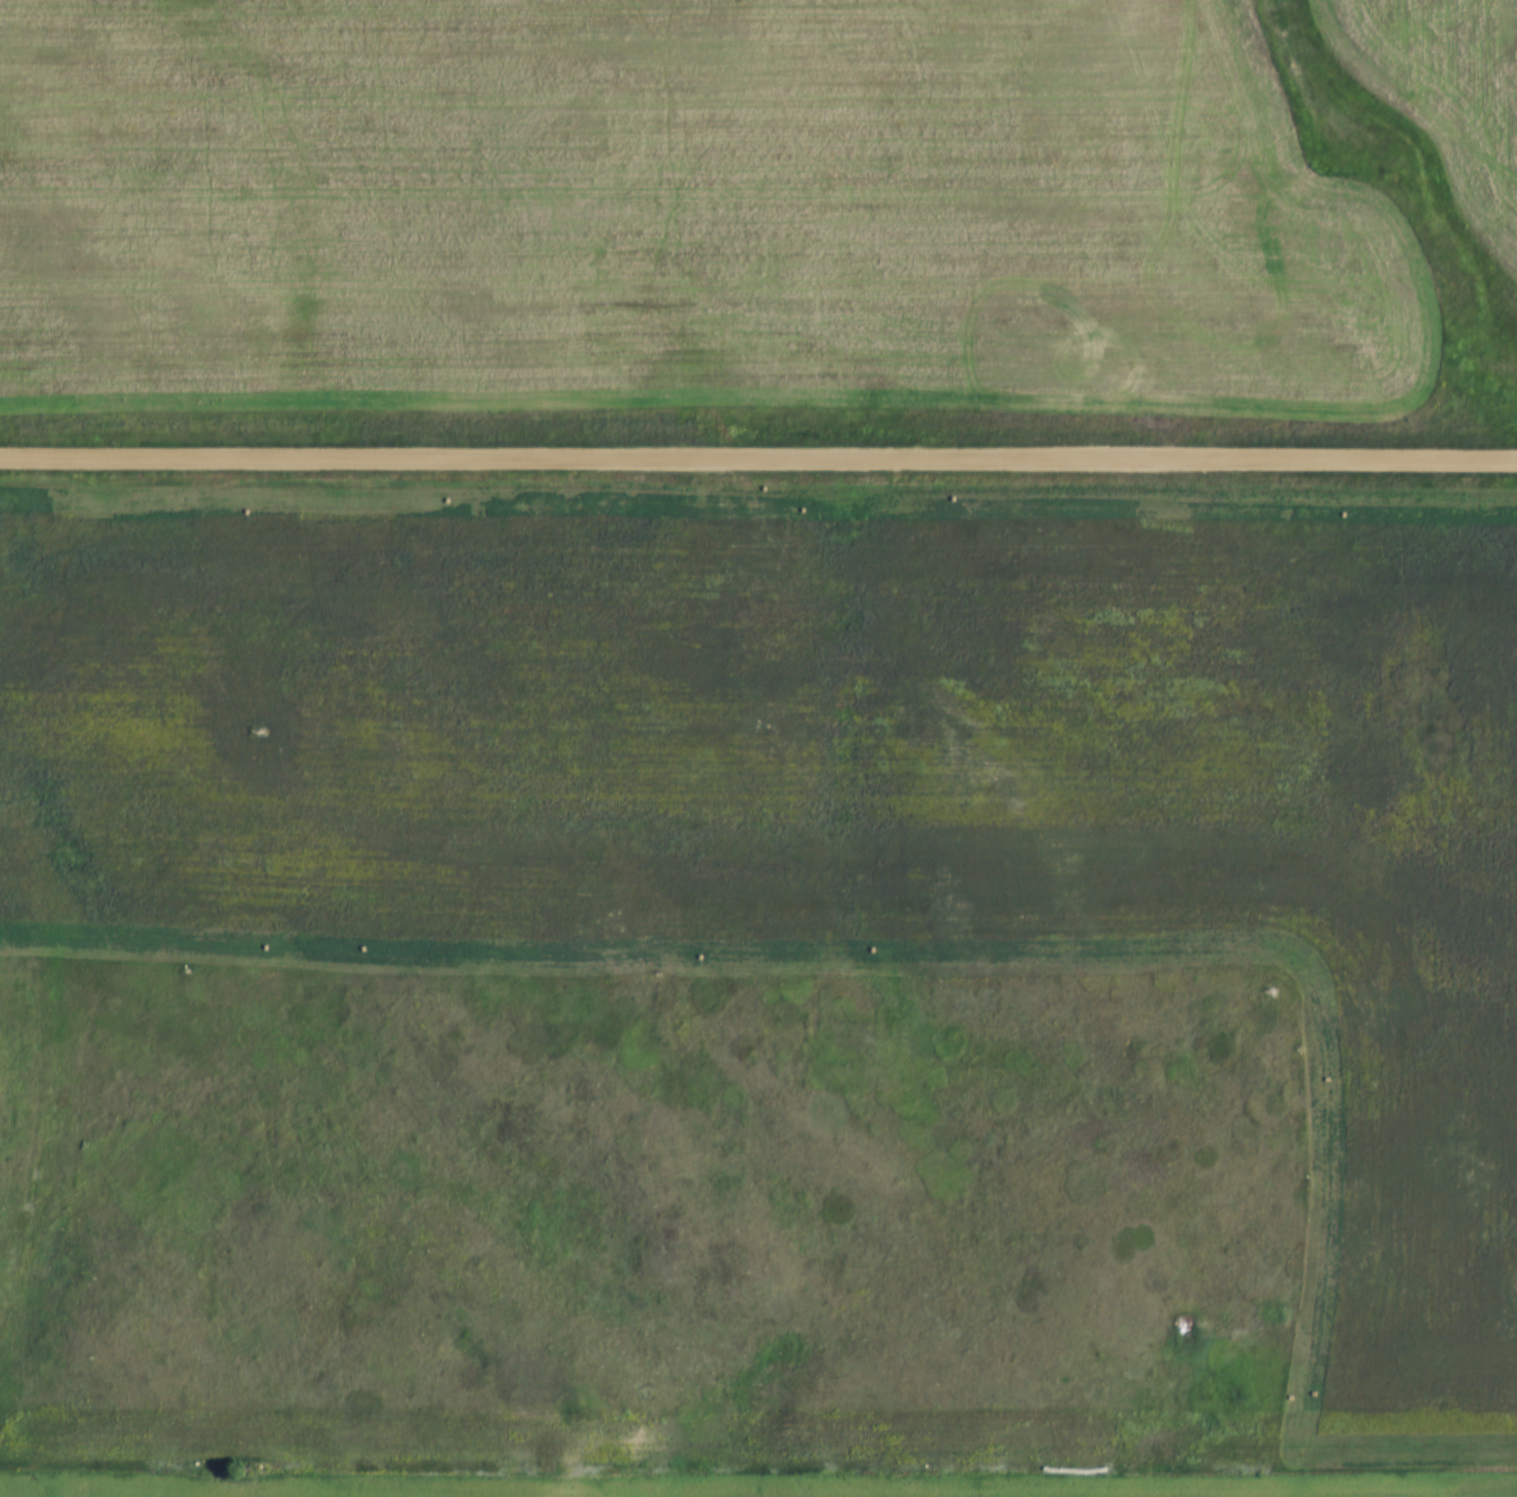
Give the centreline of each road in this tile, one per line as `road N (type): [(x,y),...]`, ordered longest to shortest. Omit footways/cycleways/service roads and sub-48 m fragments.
road 1 (residential): [(1516,465),(0,461)]

